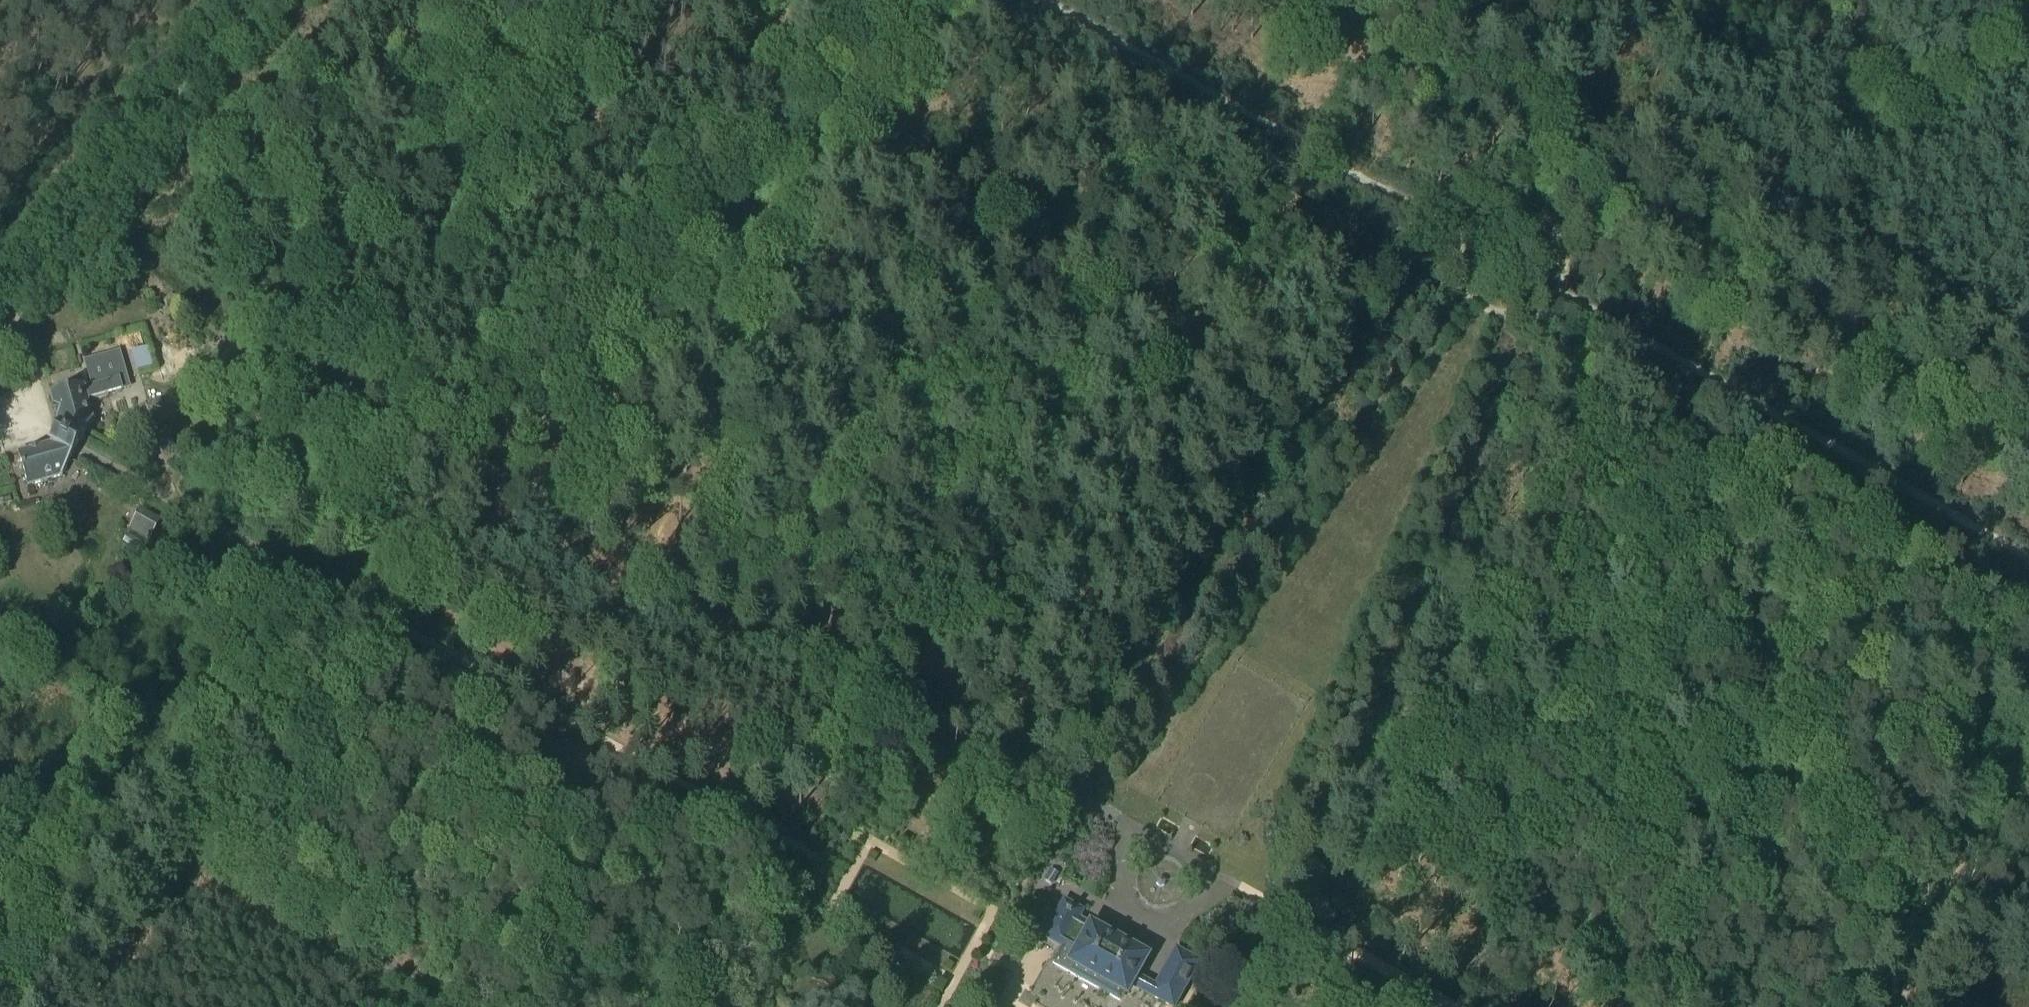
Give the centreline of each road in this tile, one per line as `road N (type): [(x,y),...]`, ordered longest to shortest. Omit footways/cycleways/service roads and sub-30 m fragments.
road 1 (track): [(1388,0),(2028,407)]
road 2 (track): [(870,0),(444,473)]
road 3 (unclassified): [(0,335),(157,126),(268,0)]
road 4 (track): [(588,751),(346,604)]
road 5 (track): [(2028,754),(1907,1006)]
road 6 (track): [(183,817),(38,1006)]

